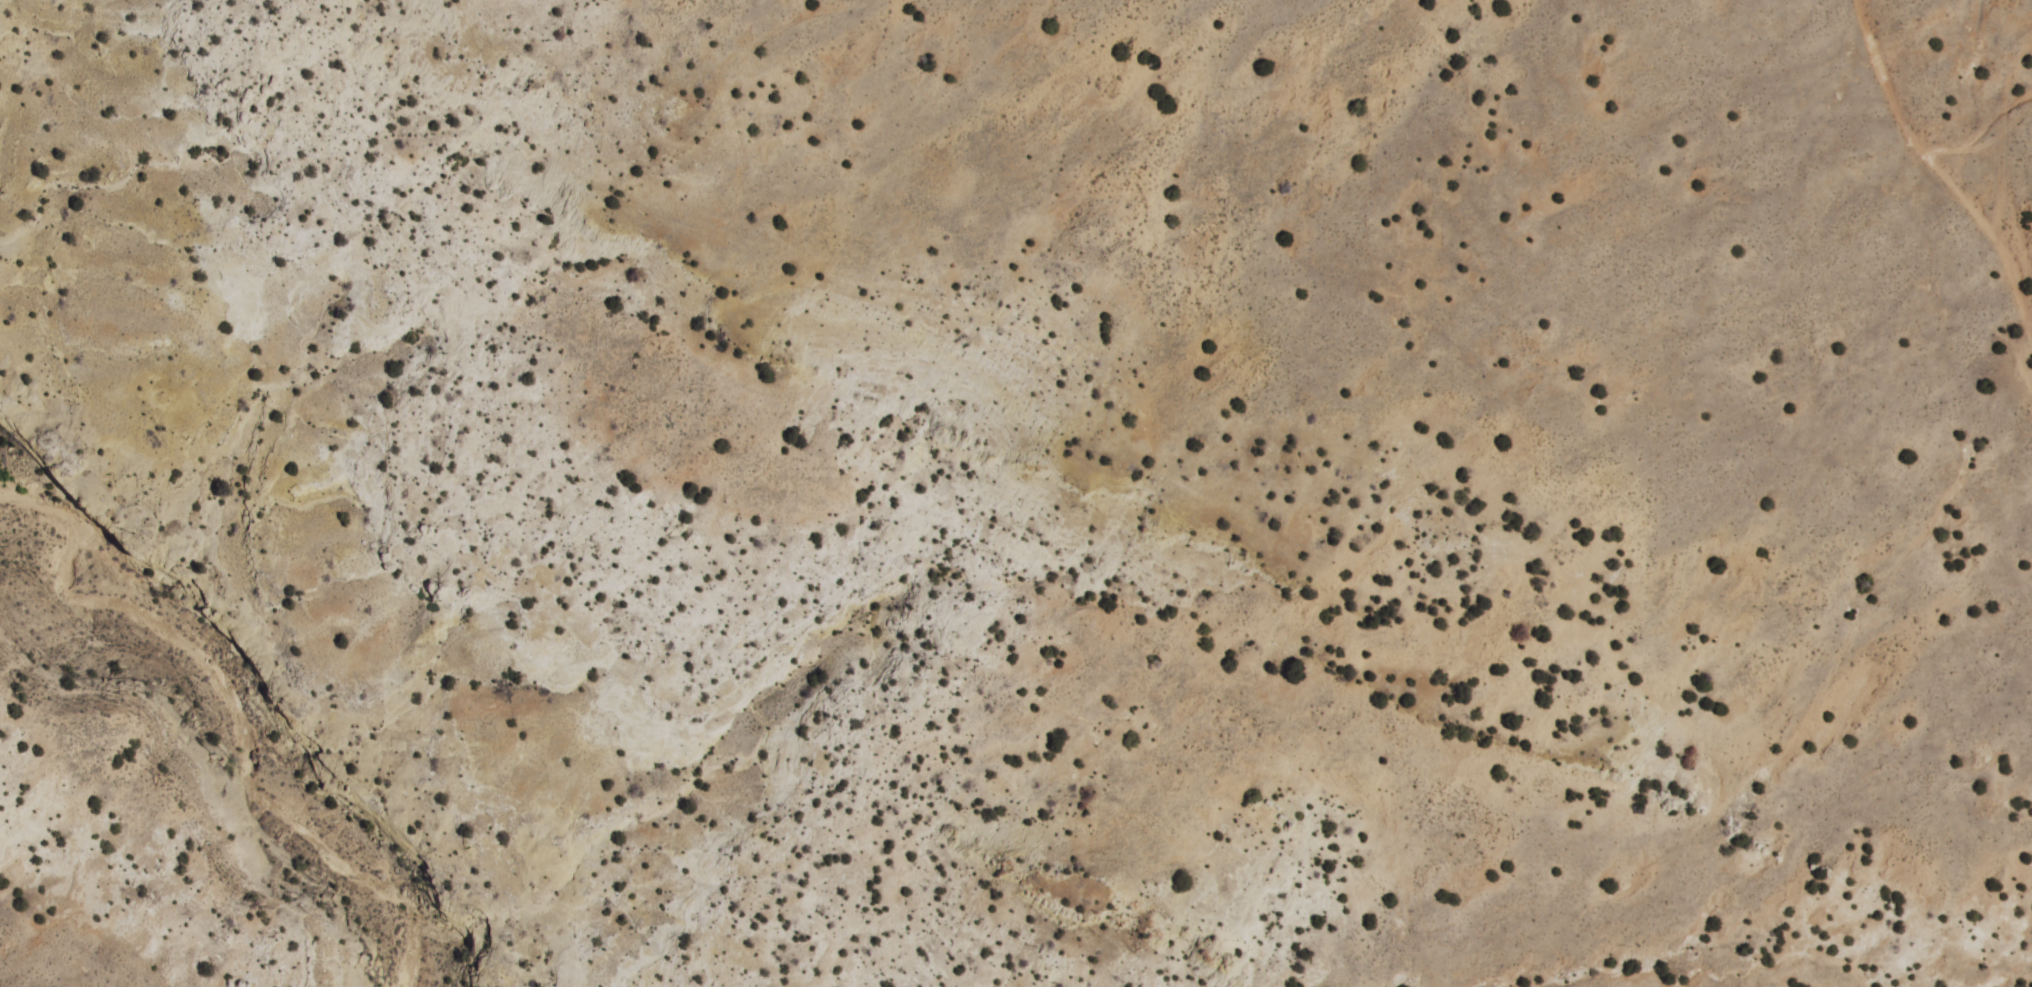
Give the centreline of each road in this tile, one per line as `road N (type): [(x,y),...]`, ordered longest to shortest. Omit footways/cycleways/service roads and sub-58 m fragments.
road 1 (track): [(2031,298),(1907,53),(1893,0)]

